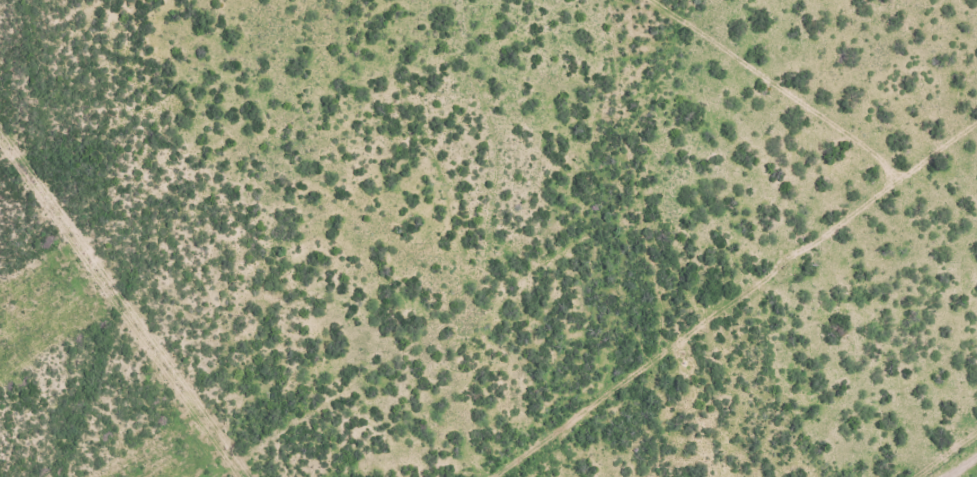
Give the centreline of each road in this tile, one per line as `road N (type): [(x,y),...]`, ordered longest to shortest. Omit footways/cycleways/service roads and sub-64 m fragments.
road 1 (residential): [(248,476),(264,454),(436,363),(484,300),(503,243),(474,46),(475,0)]

